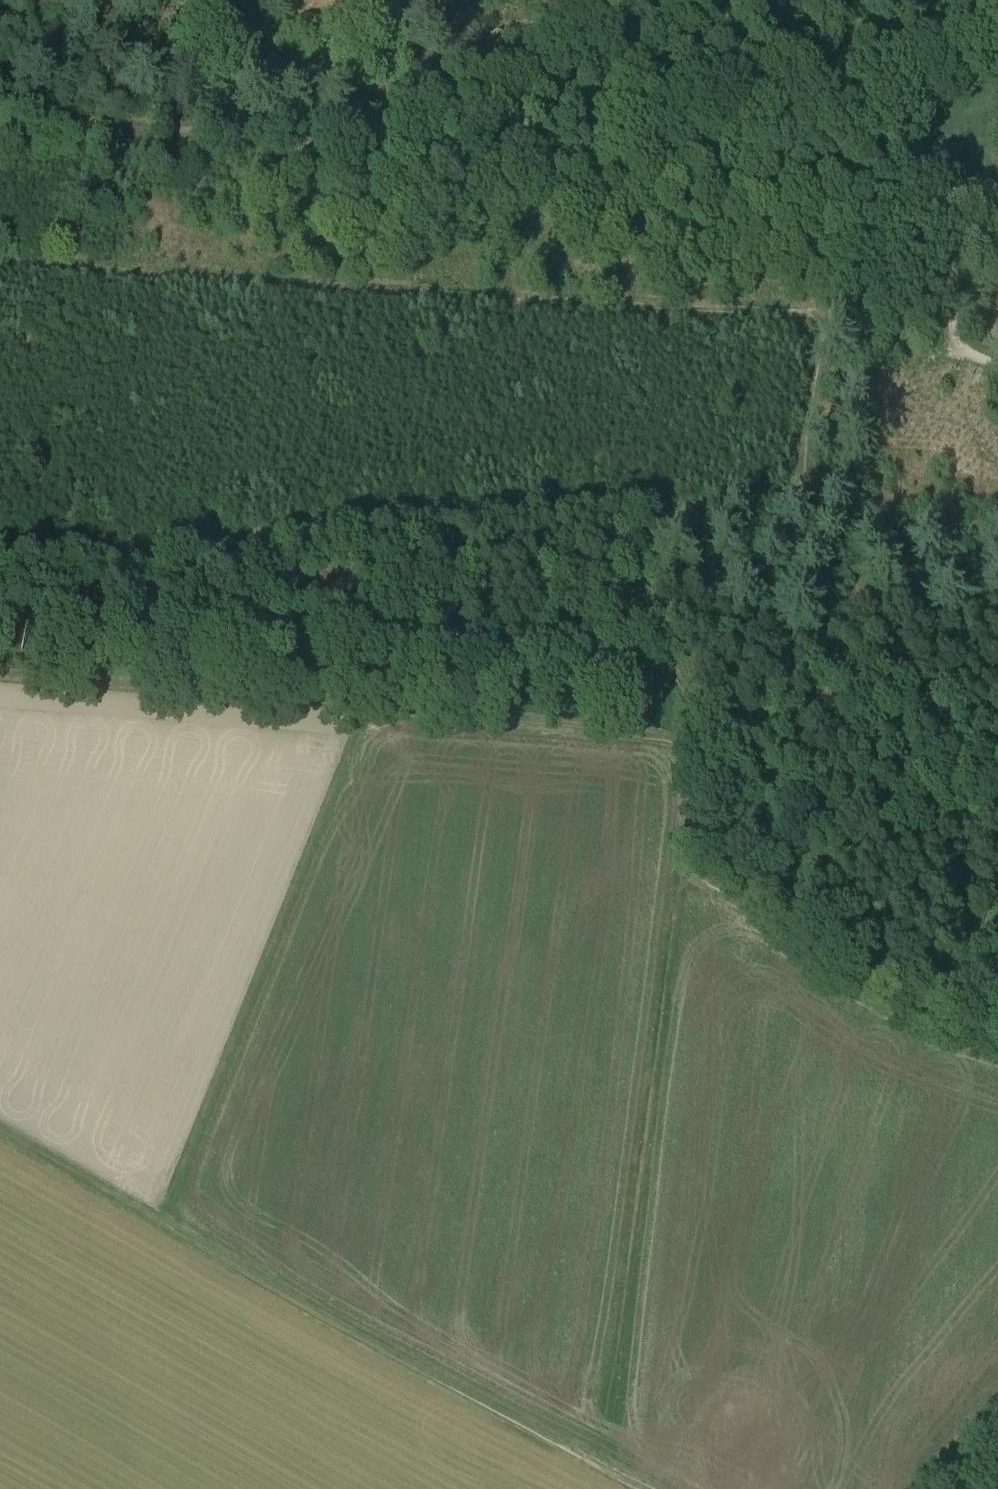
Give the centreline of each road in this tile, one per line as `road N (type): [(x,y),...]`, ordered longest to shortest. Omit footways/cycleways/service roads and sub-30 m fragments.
road 1 (track): [(651,1488),(0,1128)]
road 2 (track): [(895,130),(912,139),(937,191),(956,339),(963,351),(997,362)]
road 3 (track): [(548,0),(608,125)]
road 4 (track): [(997,43),(895,130)]

